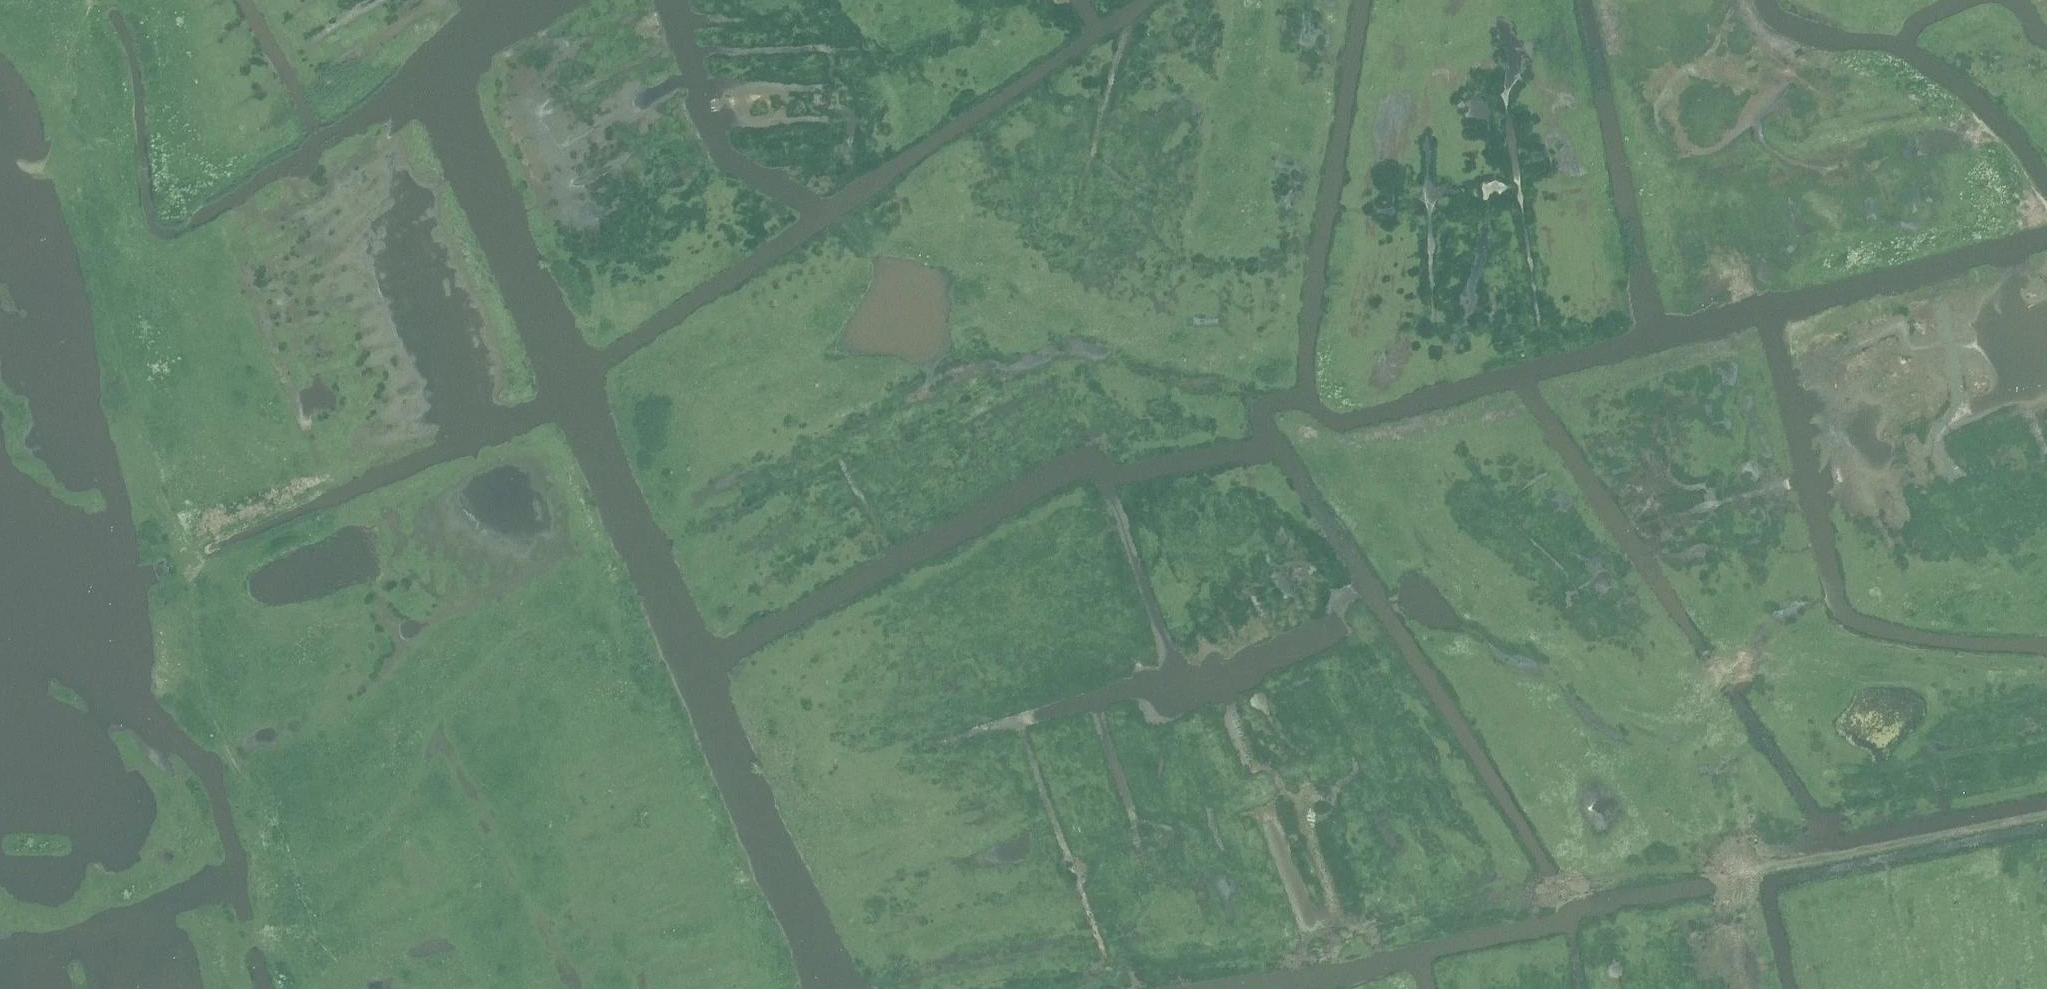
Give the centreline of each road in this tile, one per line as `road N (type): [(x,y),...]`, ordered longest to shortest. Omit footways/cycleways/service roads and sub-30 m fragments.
road 1 (track): [(2046,819),(1765,872)]

